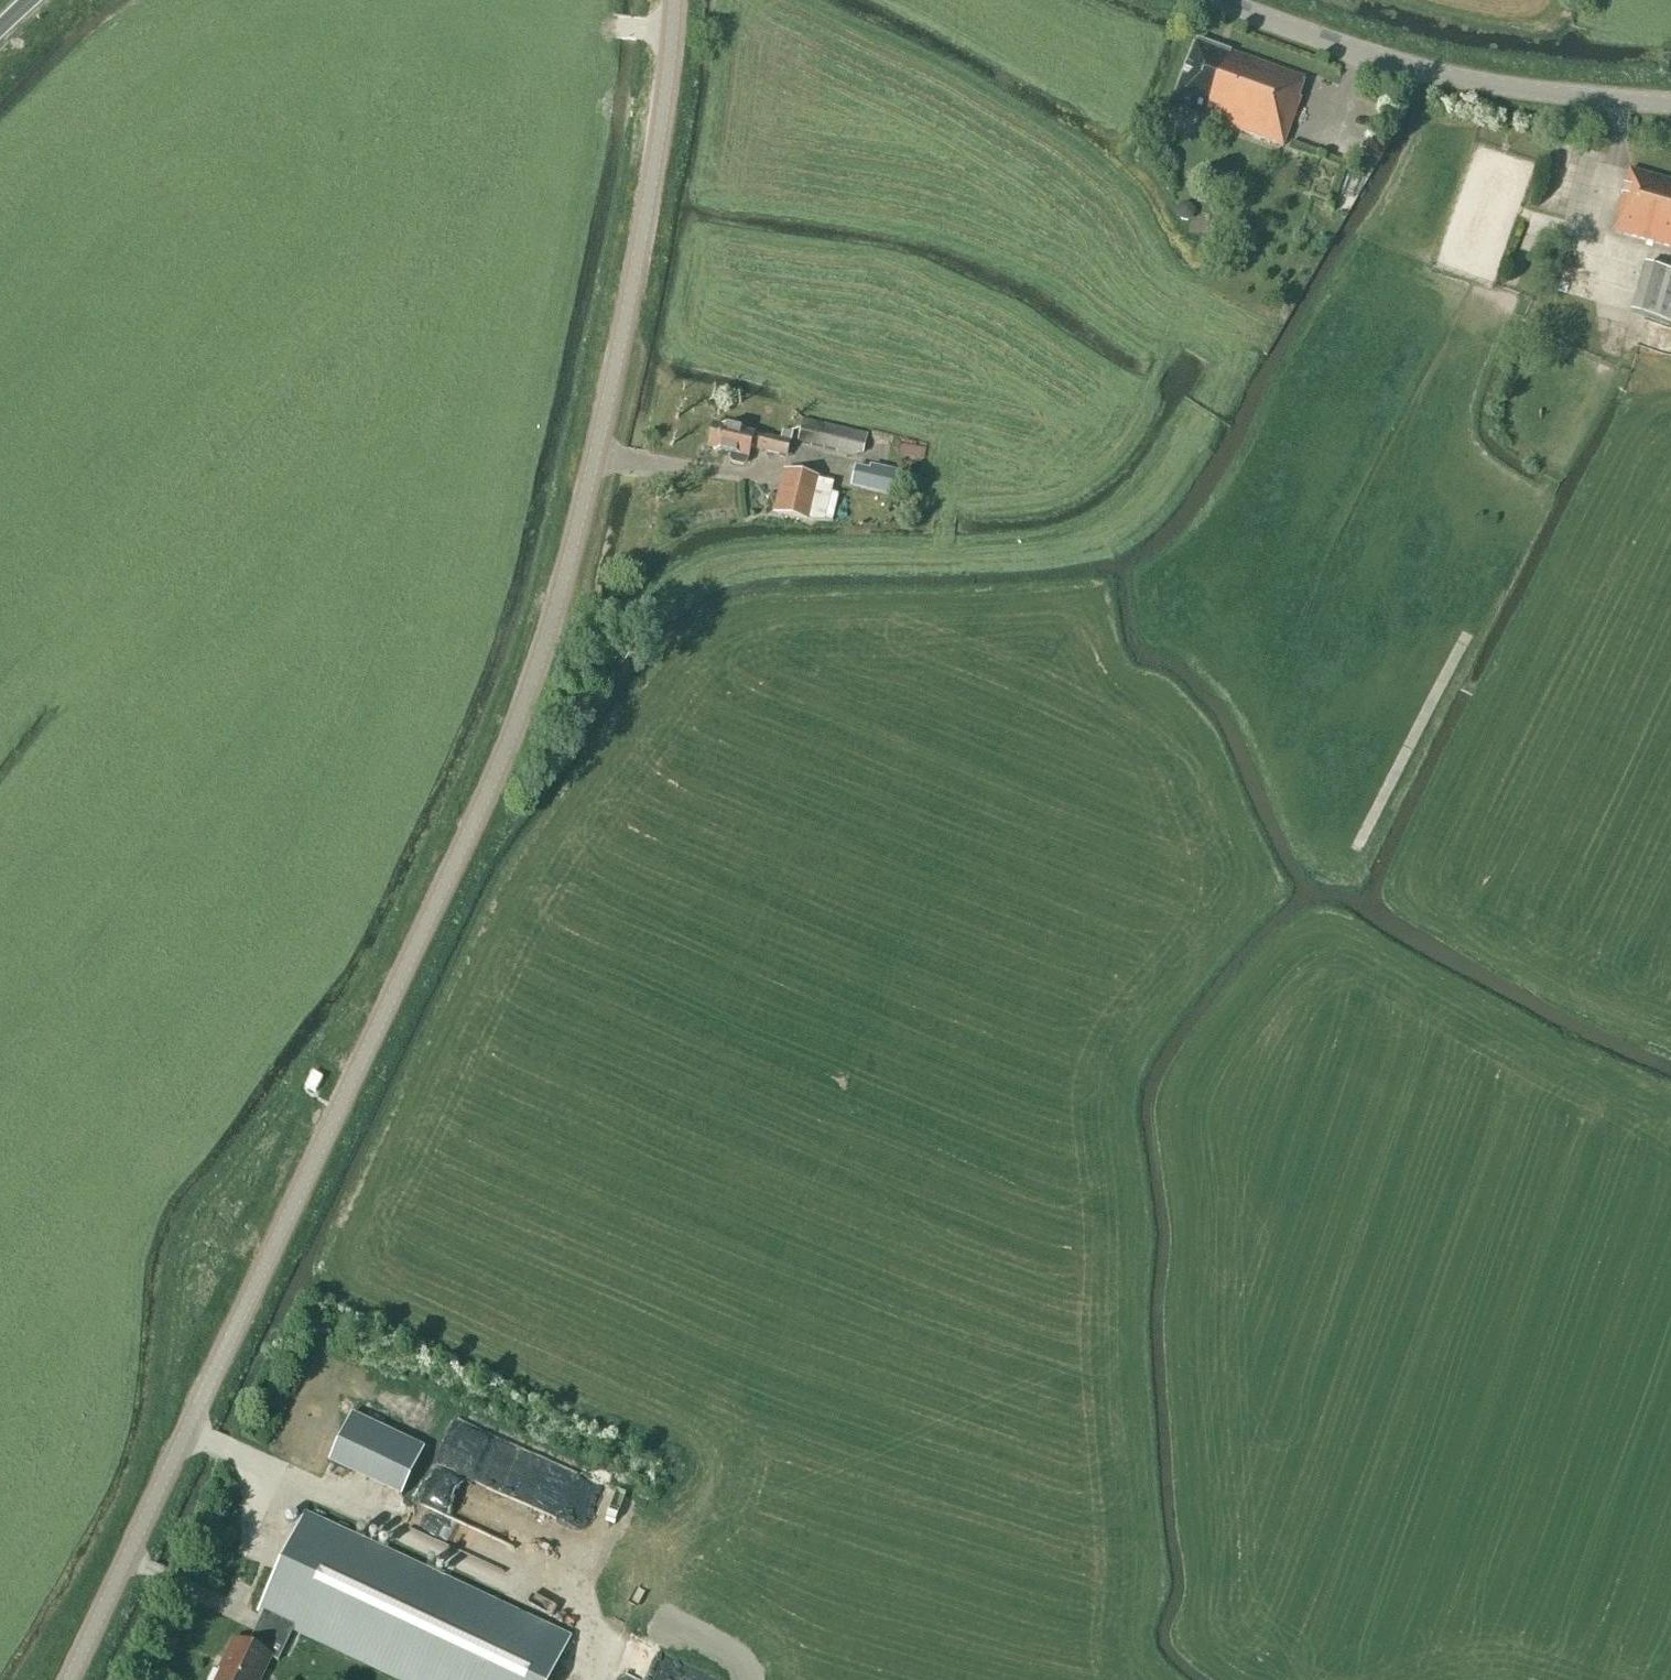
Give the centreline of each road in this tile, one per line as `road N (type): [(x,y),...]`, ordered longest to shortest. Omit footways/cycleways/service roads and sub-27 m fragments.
road 1 (tertiary): [(69,1679),(413,978),(552,651),(652,195),(672,0)]
road 2 (tertiary): [(1670,108),(1505,91),(1406,72),(1202,0)]

